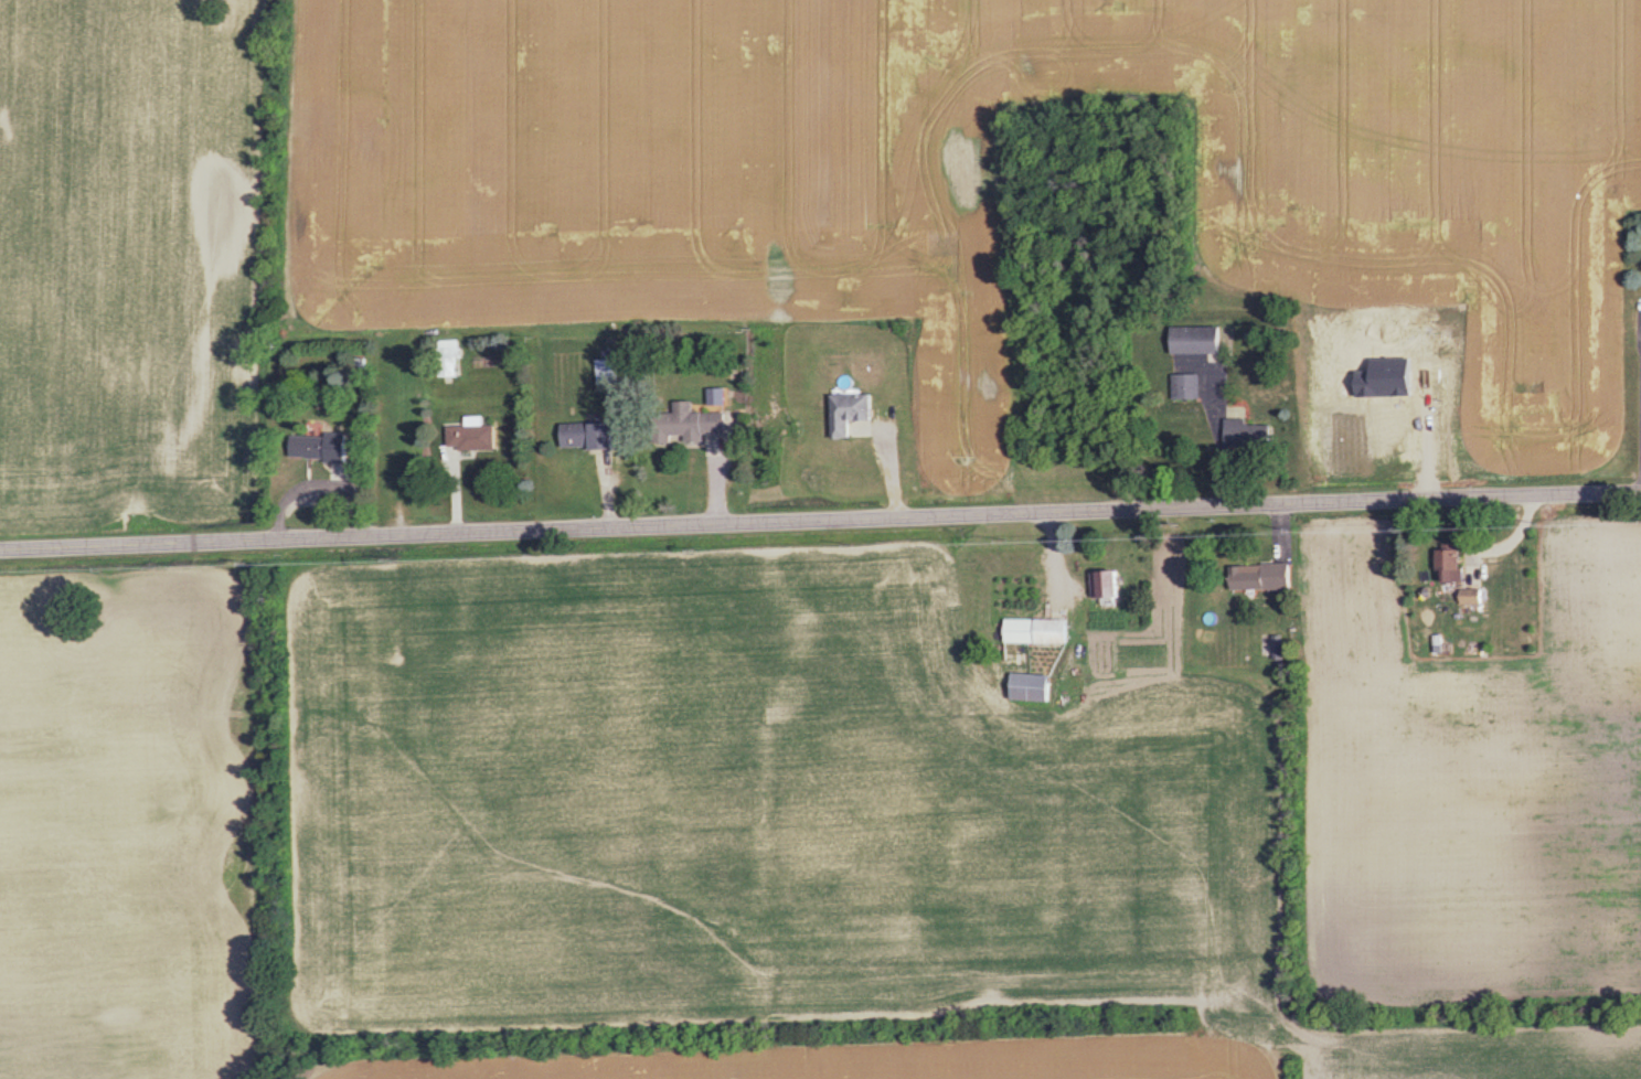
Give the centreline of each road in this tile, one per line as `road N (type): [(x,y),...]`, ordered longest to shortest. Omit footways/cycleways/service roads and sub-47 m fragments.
road 1 (tertiary): [(0,548),(1640,492)]

